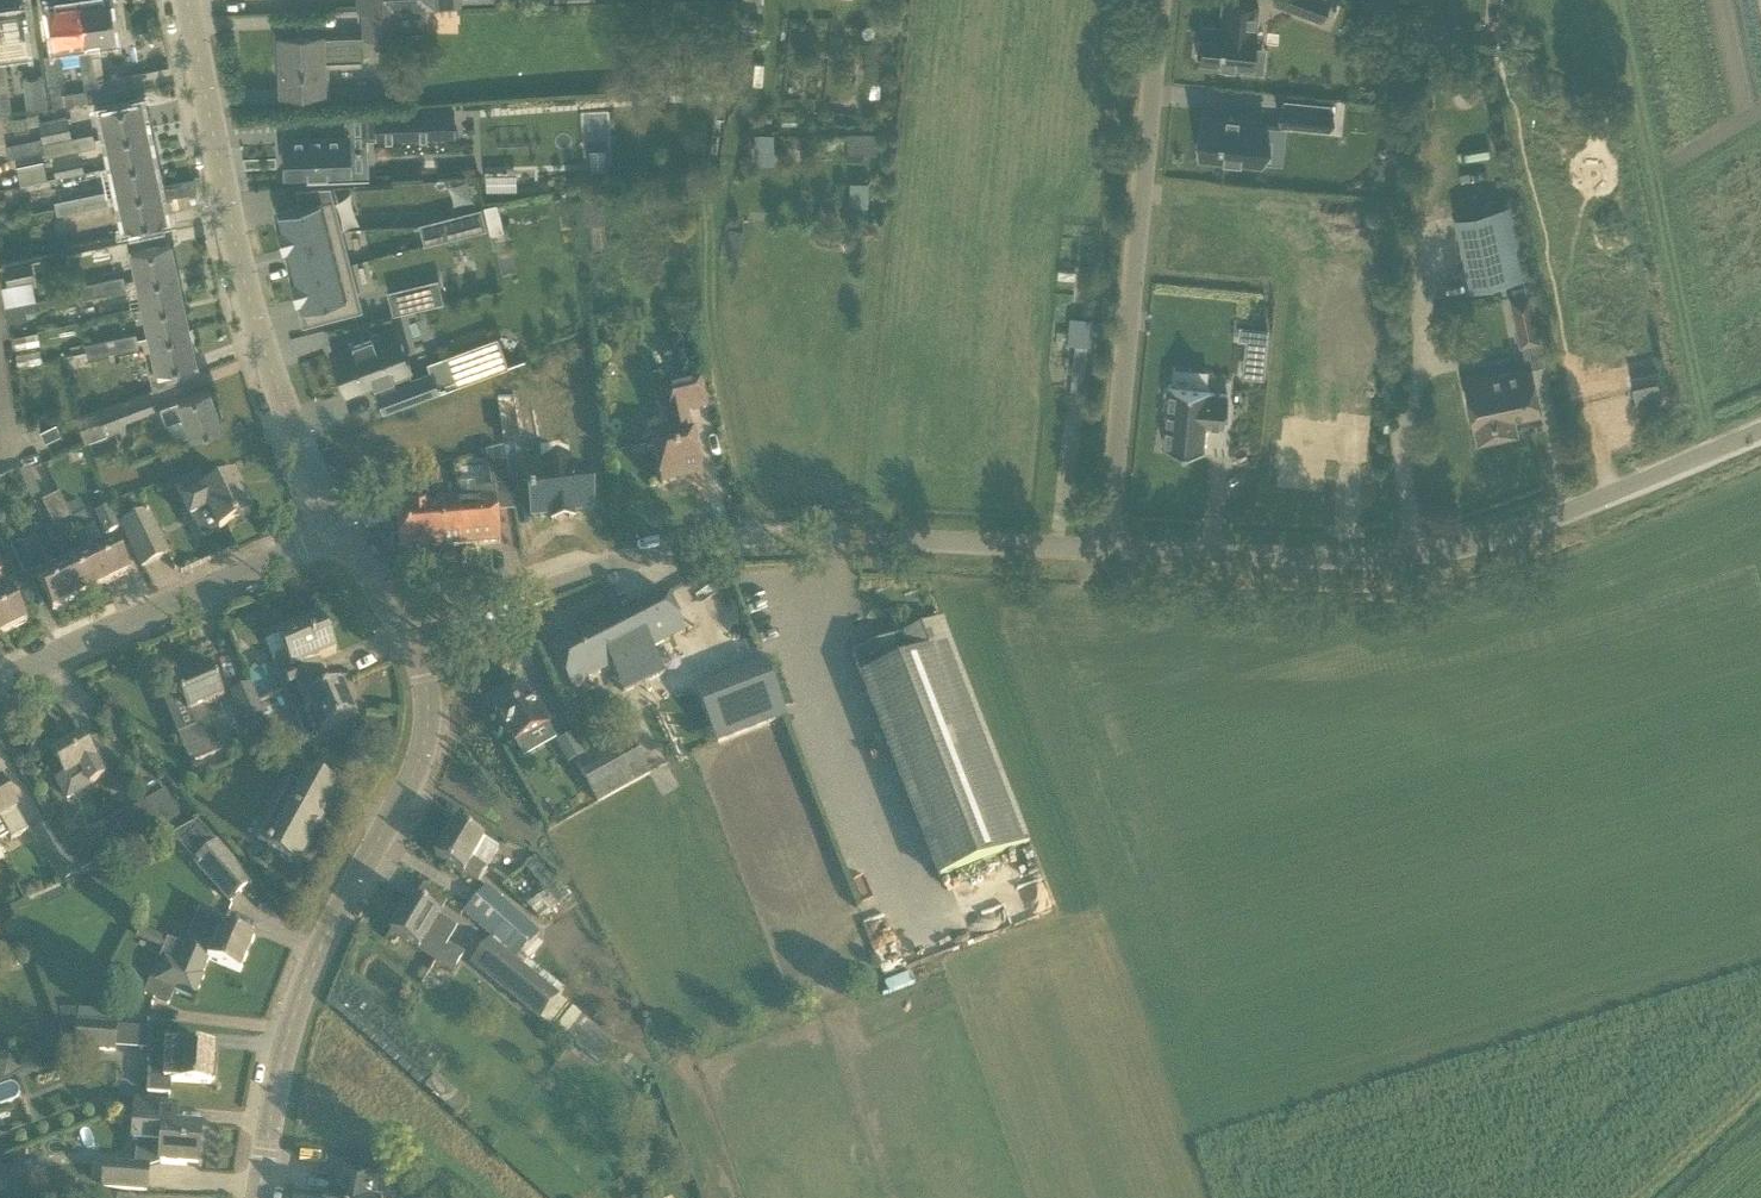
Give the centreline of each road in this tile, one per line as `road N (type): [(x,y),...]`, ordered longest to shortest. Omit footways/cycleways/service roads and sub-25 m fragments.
road 1 (residential): [(414,648),(574,573),(691,545),(783,535),(1107,548)]
road 2 (unclassified): [(1107,548),(1391,556),(1455,547),(1517,530),(1760,428)]
road 3 (unclassified): [(262,1197),(297,1007),(350,890),(396,821),(429,720),(414,648)]
road 4 (residential): [(342,535),(249,298),(188,0)]
road 5 (residential): [(1161,0),(1107,548)]
road 6 (track): [(1715,447),(1618,0)]
road 7 (residential): [(0,684),(104,631),(342,535)]
road 8 (residential): [(414,648),(342,535)]

